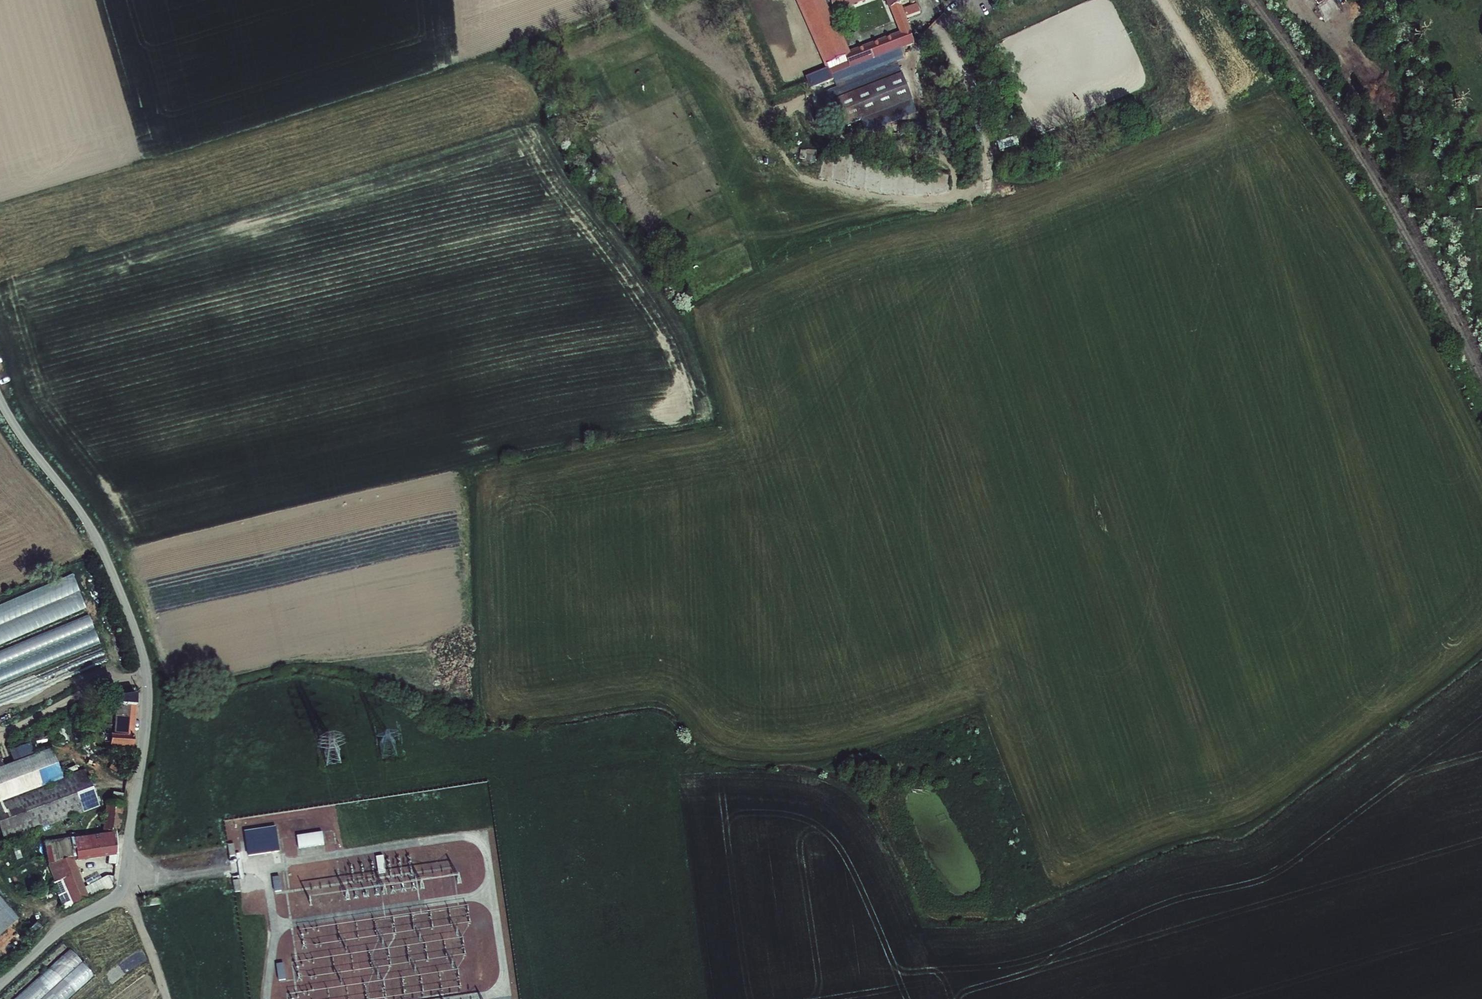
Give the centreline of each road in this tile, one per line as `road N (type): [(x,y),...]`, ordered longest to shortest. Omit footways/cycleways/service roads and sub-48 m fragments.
road 1 (unclassified): [(129,887),(148,702),(142,652),(91,528),(0,400)]
road 2 (unclassified): [(1159,0),(1218,93),(1213,120),(1025,192),(956,194)]
road 3 (unclassified): [(0,984),(66,926),(129,887)]

